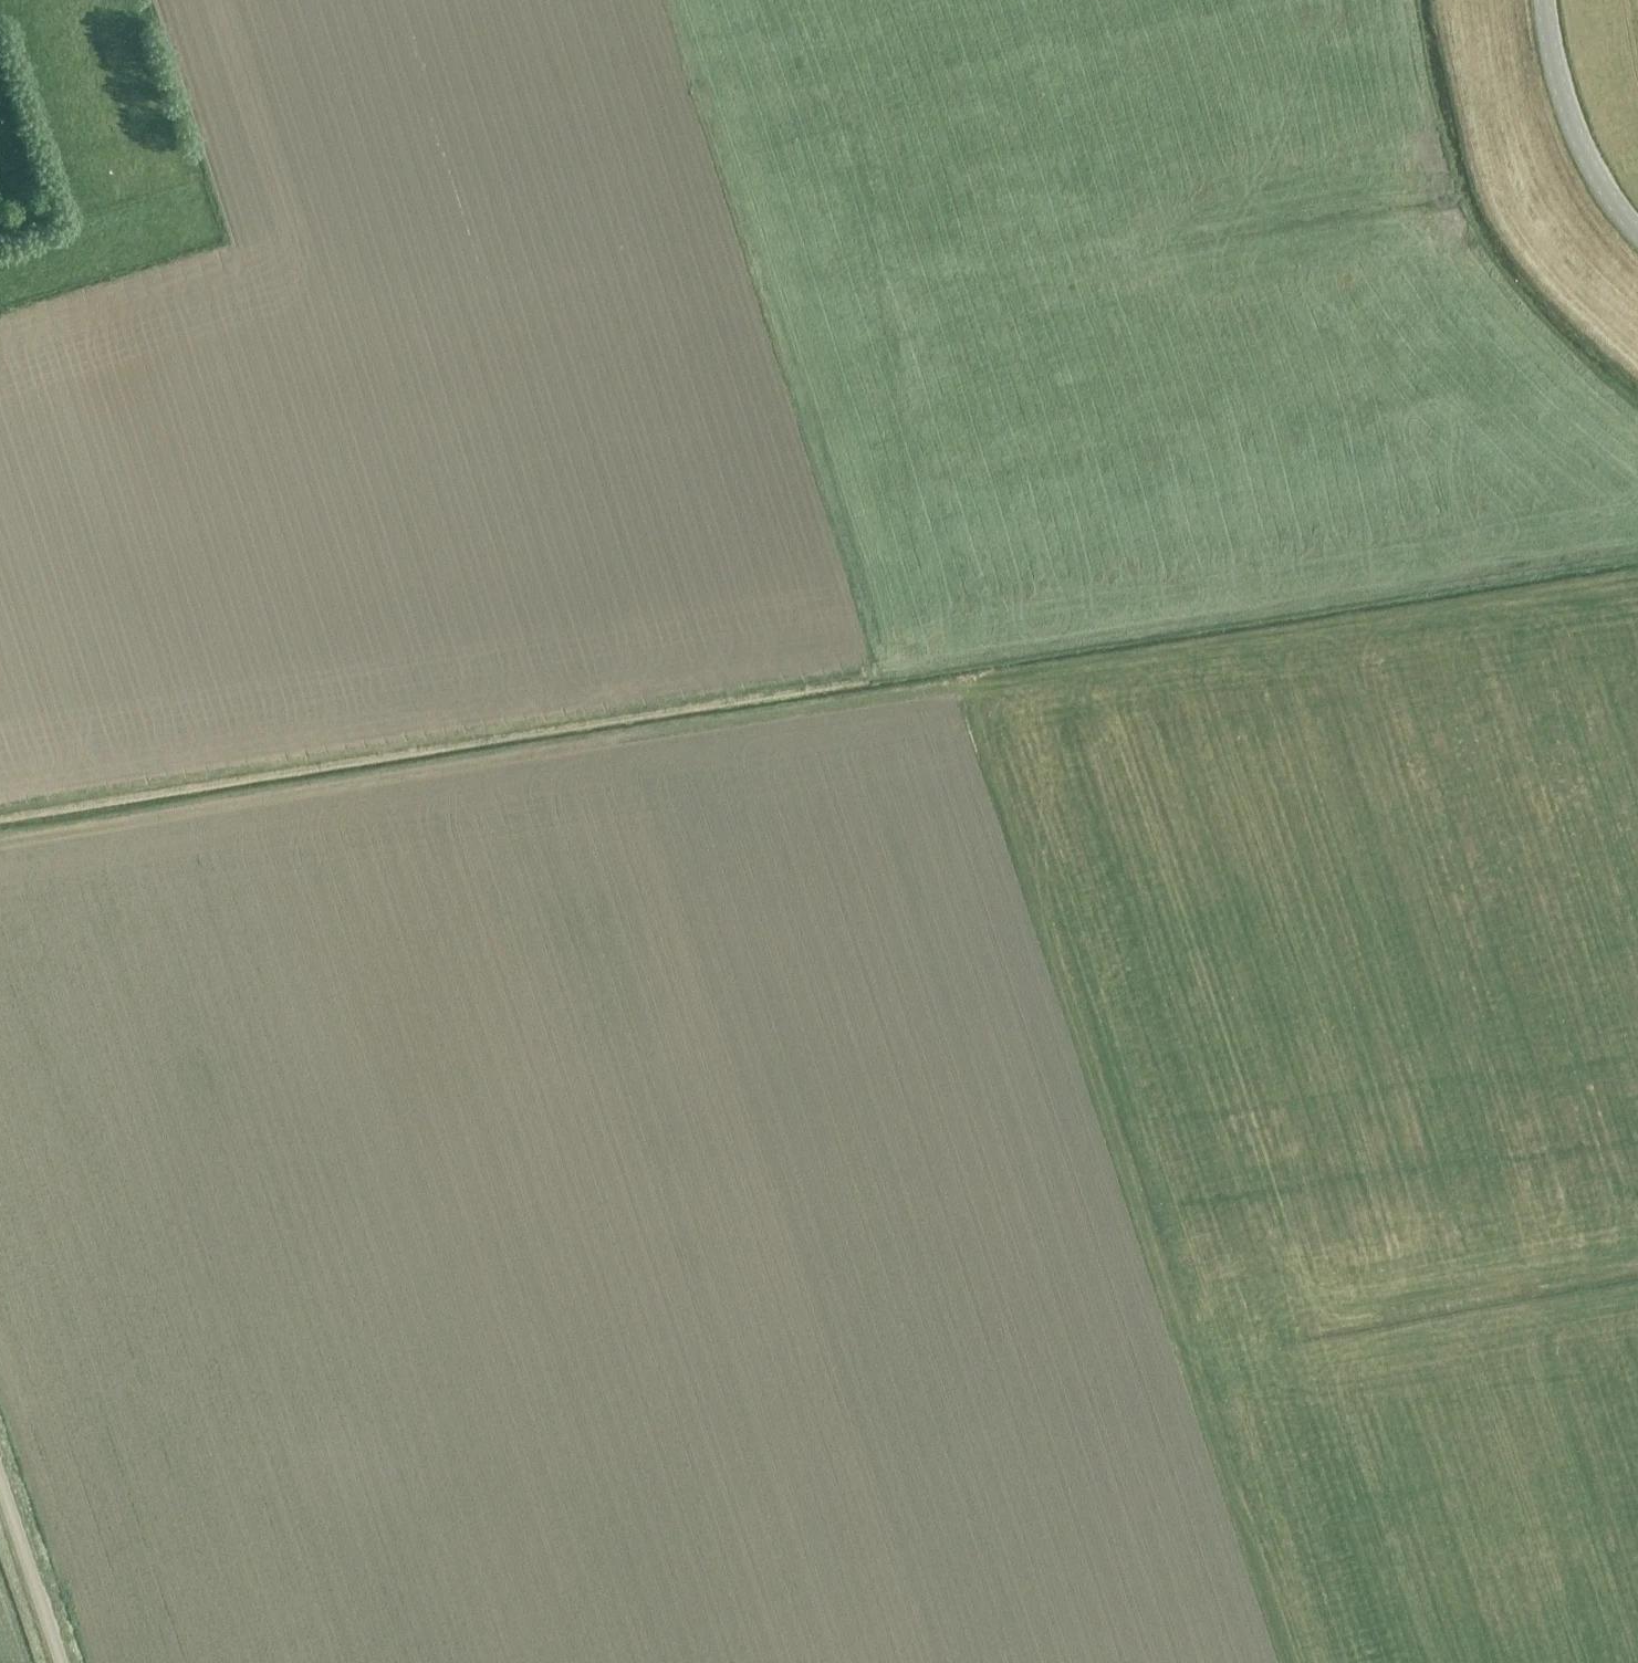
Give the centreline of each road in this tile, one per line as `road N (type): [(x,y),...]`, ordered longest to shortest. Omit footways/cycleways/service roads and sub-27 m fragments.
road 1 (tertiary): [(1637,243),(1593,192),(1560,113),(1538,0)]
road 2 (unclassified): [(58,1662),(0,1490)]

